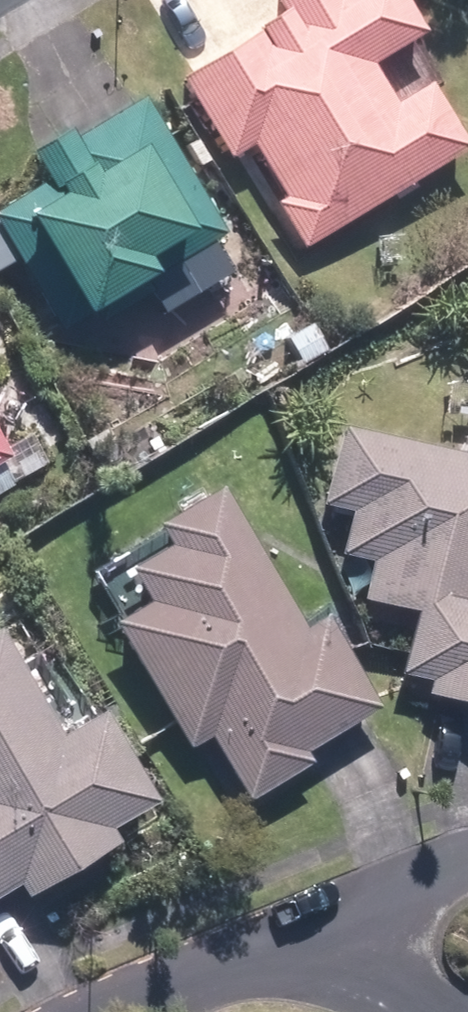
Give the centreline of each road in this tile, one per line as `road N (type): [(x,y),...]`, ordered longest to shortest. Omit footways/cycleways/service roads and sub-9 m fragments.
road 1 (residential): [(247,956),(423,873),(467,867)]
road 2 (residential): [(467,1011),(372,973),(267,961)]
road 3 (residential): [(247,956),(105,1011)]

